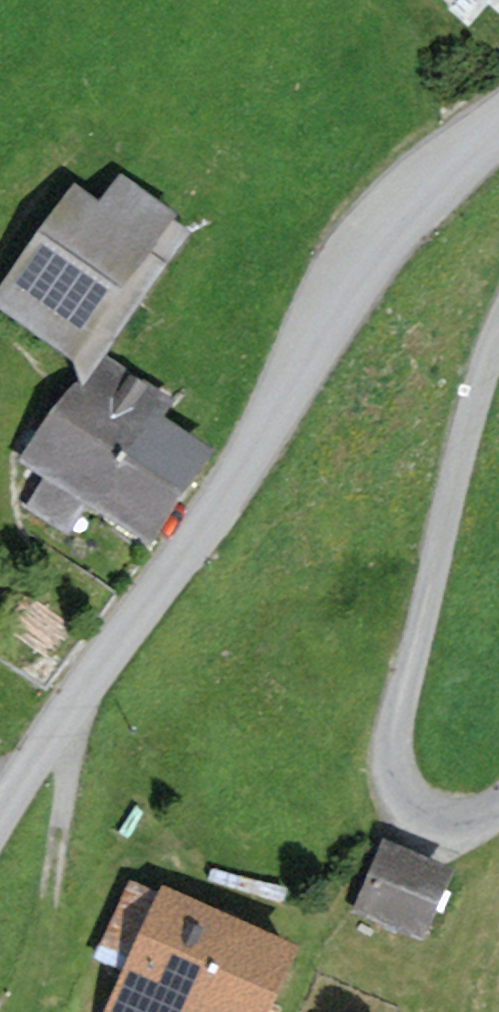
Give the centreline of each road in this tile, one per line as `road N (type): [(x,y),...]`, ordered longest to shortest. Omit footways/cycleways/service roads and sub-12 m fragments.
road 1 (residential): [(0,818),(253,457),(392,218),(498,119)]
road 2 (track): [(498,328),(397,714),(396,754),(403,783),(423,807),(457,819),(498,804)]

